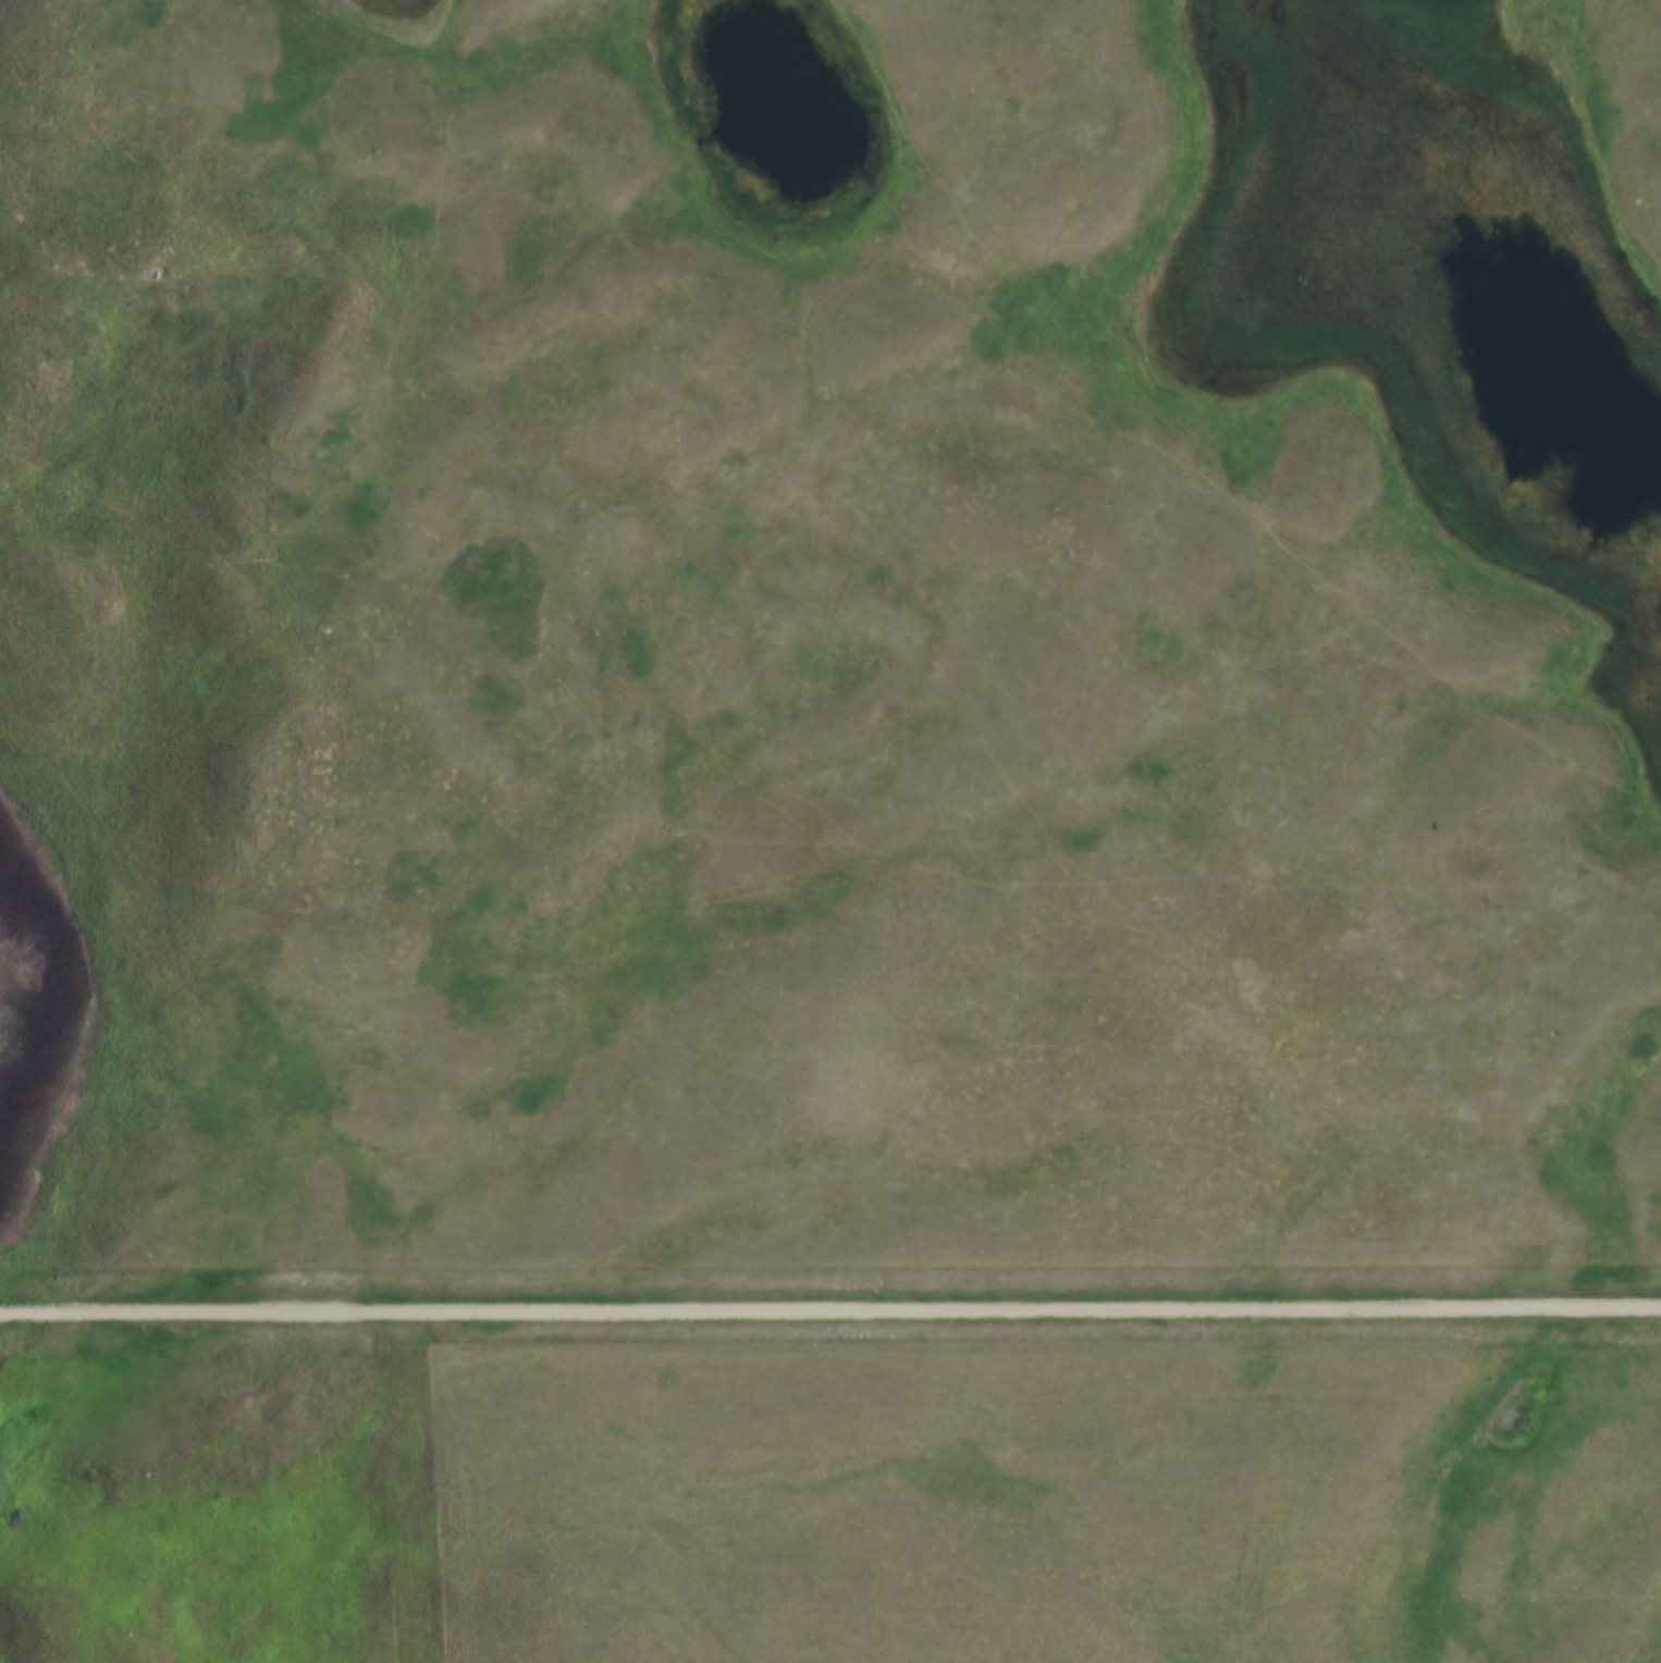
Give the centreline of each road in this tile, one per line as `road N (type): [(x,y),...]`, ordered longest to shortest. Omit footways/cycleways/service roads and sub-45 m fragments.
road 1 (residential): [(1660,1309),(0,1313)]
road 2 (track): [(435,1314),(427,1380),(438,1662)]

